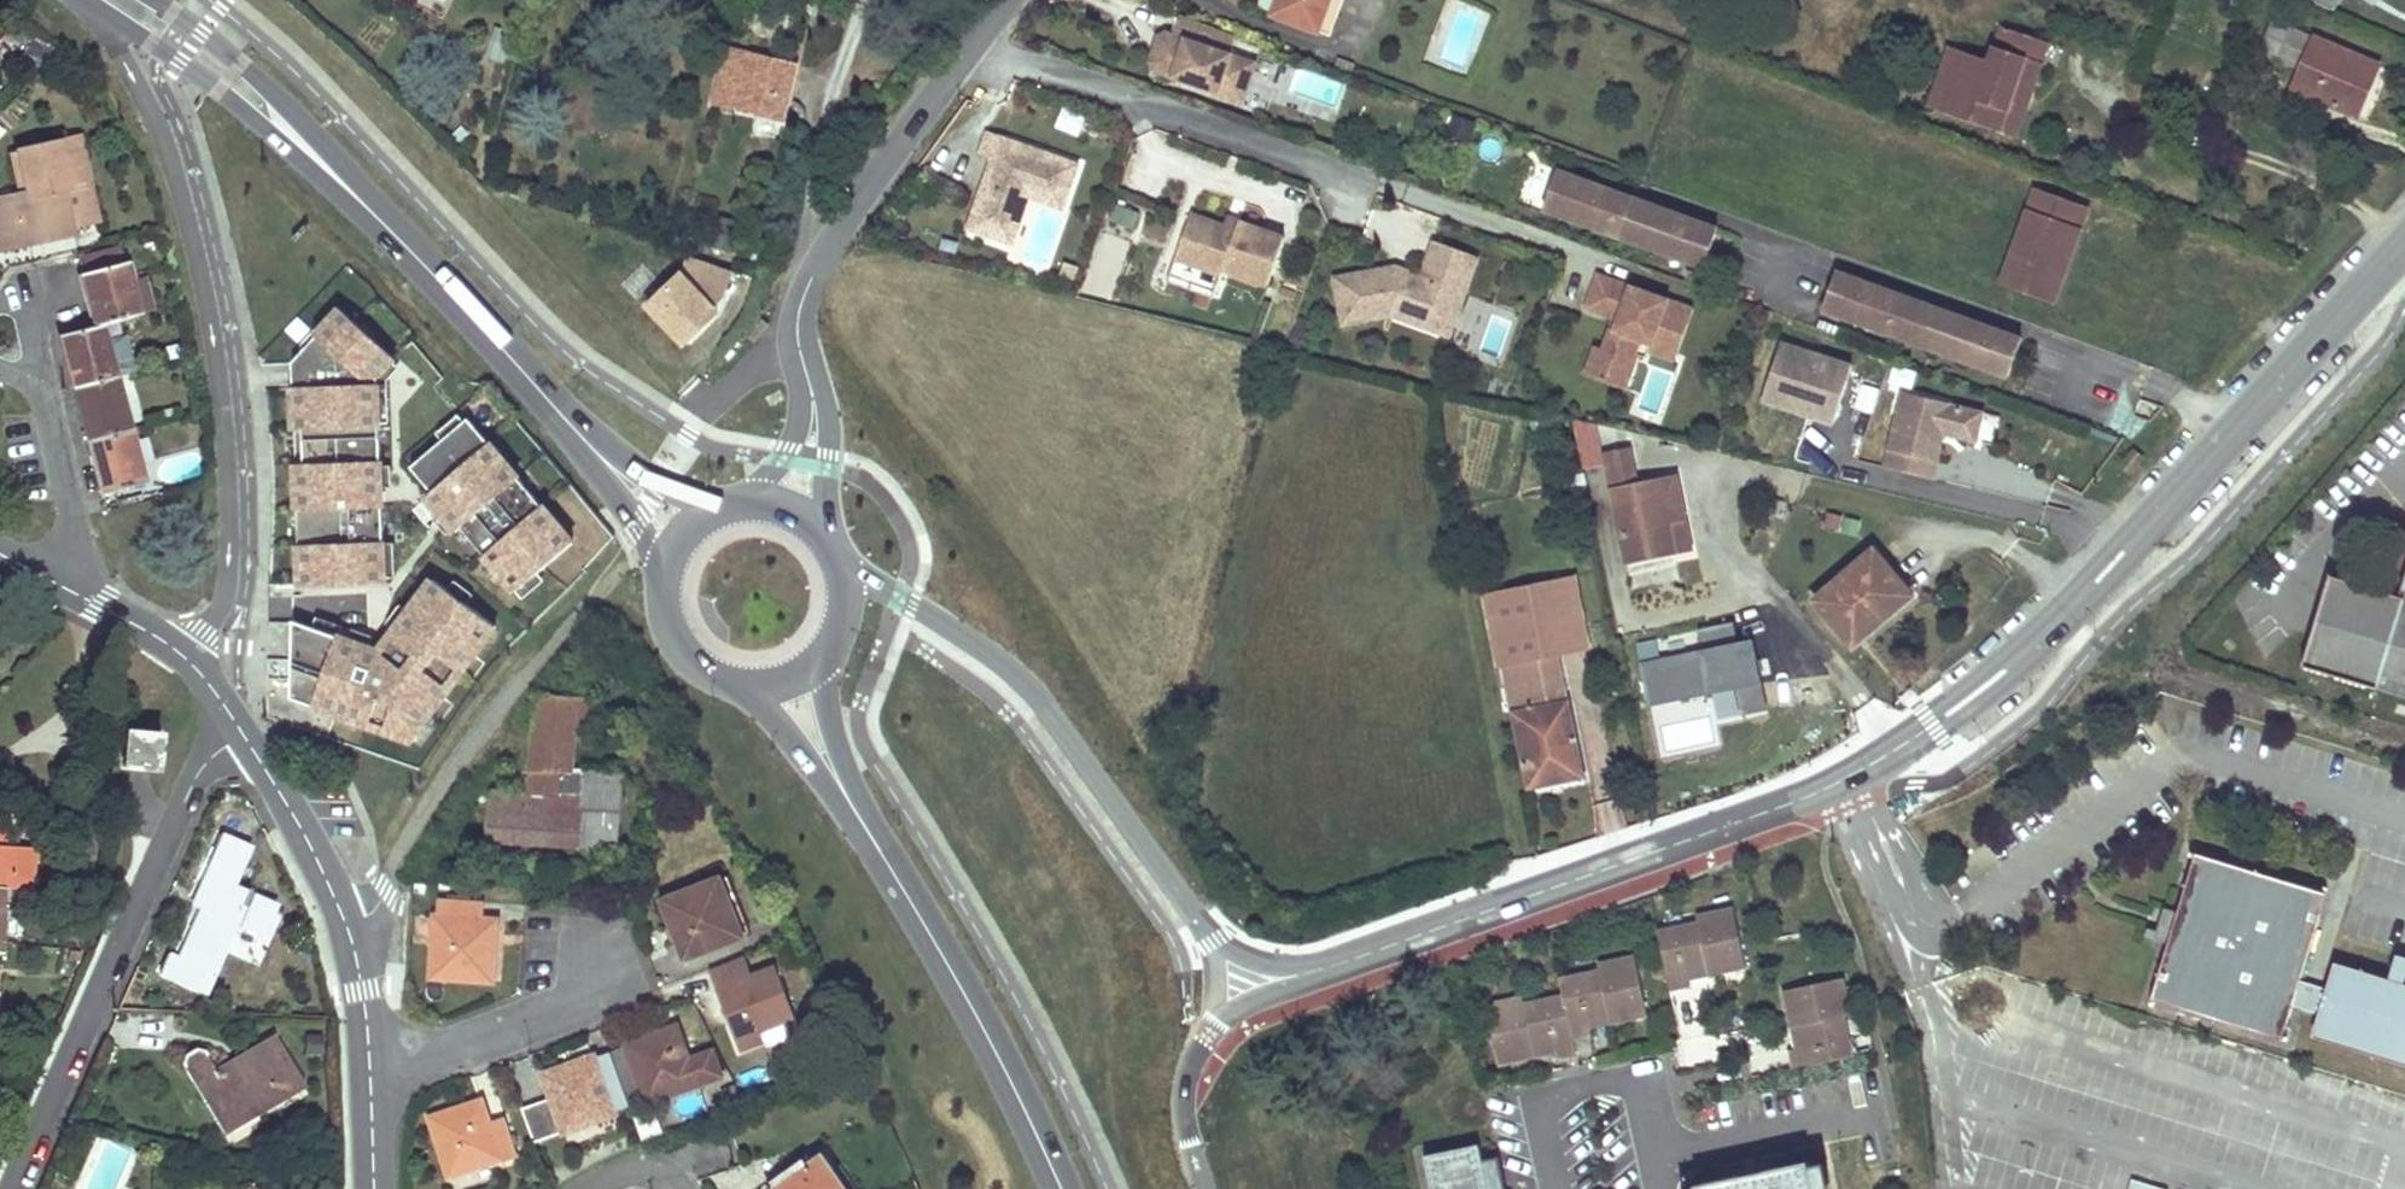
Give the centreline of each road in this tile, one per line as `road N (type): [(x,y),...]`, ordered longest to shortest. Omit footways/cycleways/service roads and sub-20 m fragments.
road 1 (unclassified): [(1332,969),(1809,797),(1918,736),(2012,664),(2097,582),(2404,243)]
road 2 (secondary): [(85,0),(212,83),(425,278),(640,523),(664,582)]
road 3 (secondary): [(728,504),(688,497),(593,432),(519,343),(295,115),(153,0)]
road 4 (residential): [(83,0),(150,110),(178,182),(220,376),(230,489),(226,596),(185,656)]
road 5 (residential): [(244,733),(215,748),(200,770),(11,1188)]
road 6 (unclassified): [(1199,918),(1024,680),(847,568)]
road 7 (residential): [(244,733),(332,886),(346,927),(366,1040),(377,1188)]
road 8 (secondary): [(856,811),(971,1004),(1061,1188)]
road 9 (residential): [(976,40),(1347,177)]
road 10 (unclassified): [(809,374),(799,316),(816,267),(976,40)]
road 11 (residential): [(1665,1188),(1666,1157),(1643,1085),(1605,1082),(1555,1095),(1542,1109),(1544,1130)]
road 12 (residential): [(0,549),(185,656)]
road 13 (secondary): [(731,682),(764,706),(856,811)]
road 14 (secondary): [(856,811),(830,715),(830,649)]
road 15 (unclassified): [(1205,1188),(1186,1105),(1192,1064),(1211,1033)]
road 16 (unclassified): [(821,525),(832,416),(824,387),(809,374)]
road 17 (unclassified): [(1332,969),(1262,969),(1199,918)]
road 18 (unclassified): [(809,374),(798,428),(752,499)]
road 19 (unclassified): [(1211,1033),(1332,969)]
road 20 (secondary): [(664,582),(677,639),(731,682)]

